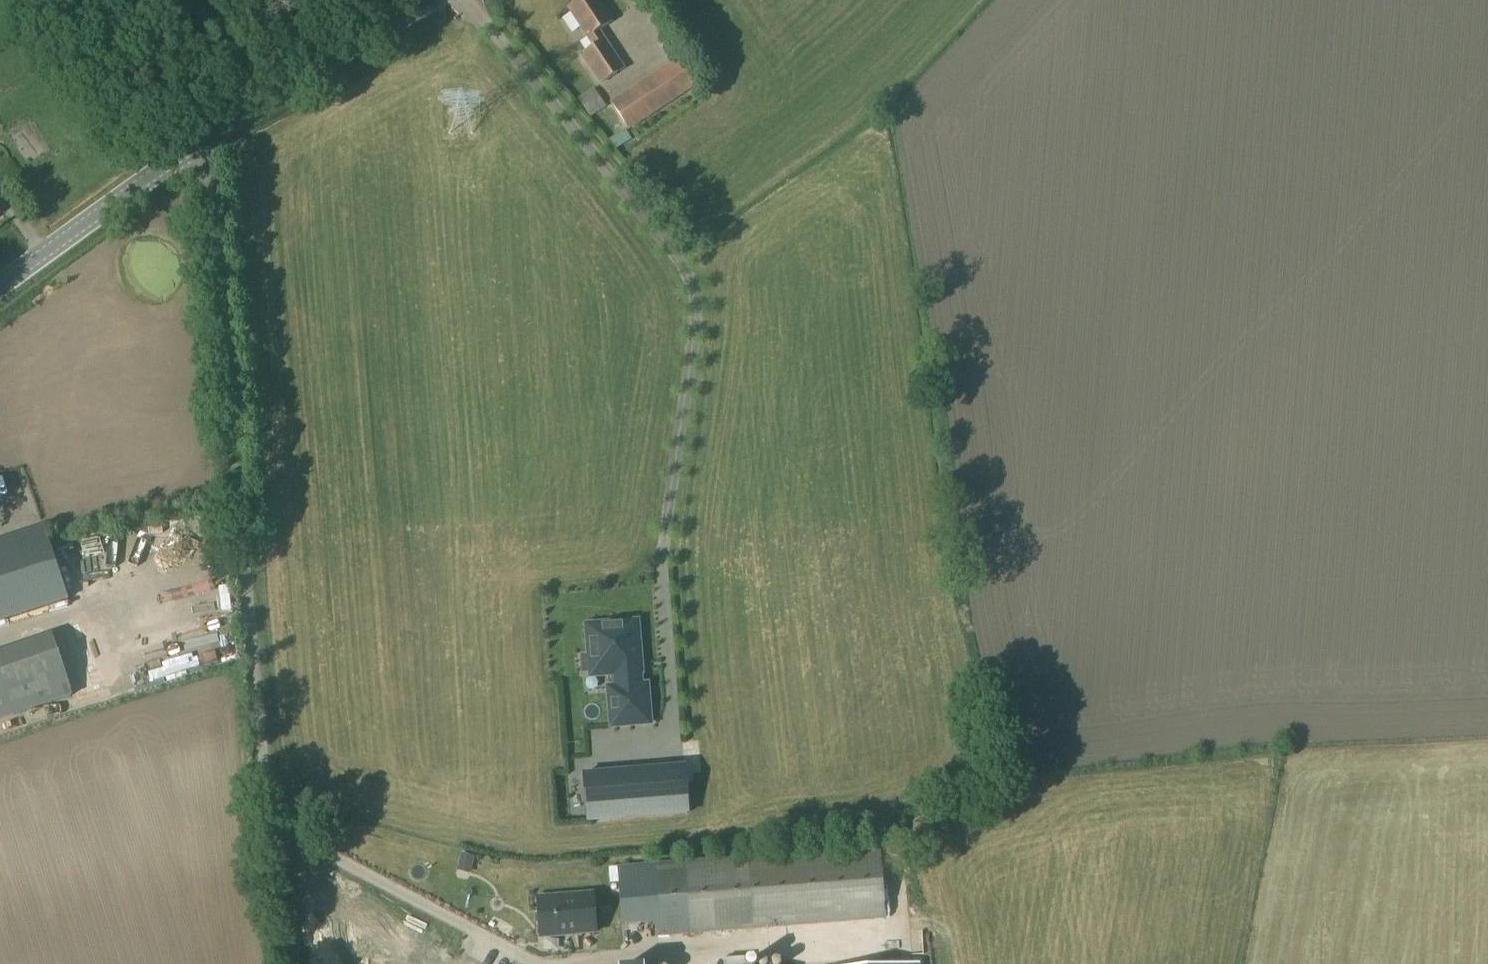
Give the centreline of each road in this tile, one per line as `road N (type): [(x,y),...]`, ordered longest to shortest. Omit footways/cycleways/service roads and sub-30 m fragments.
road 1 (tertiary): [(0,285),(429,0)]

